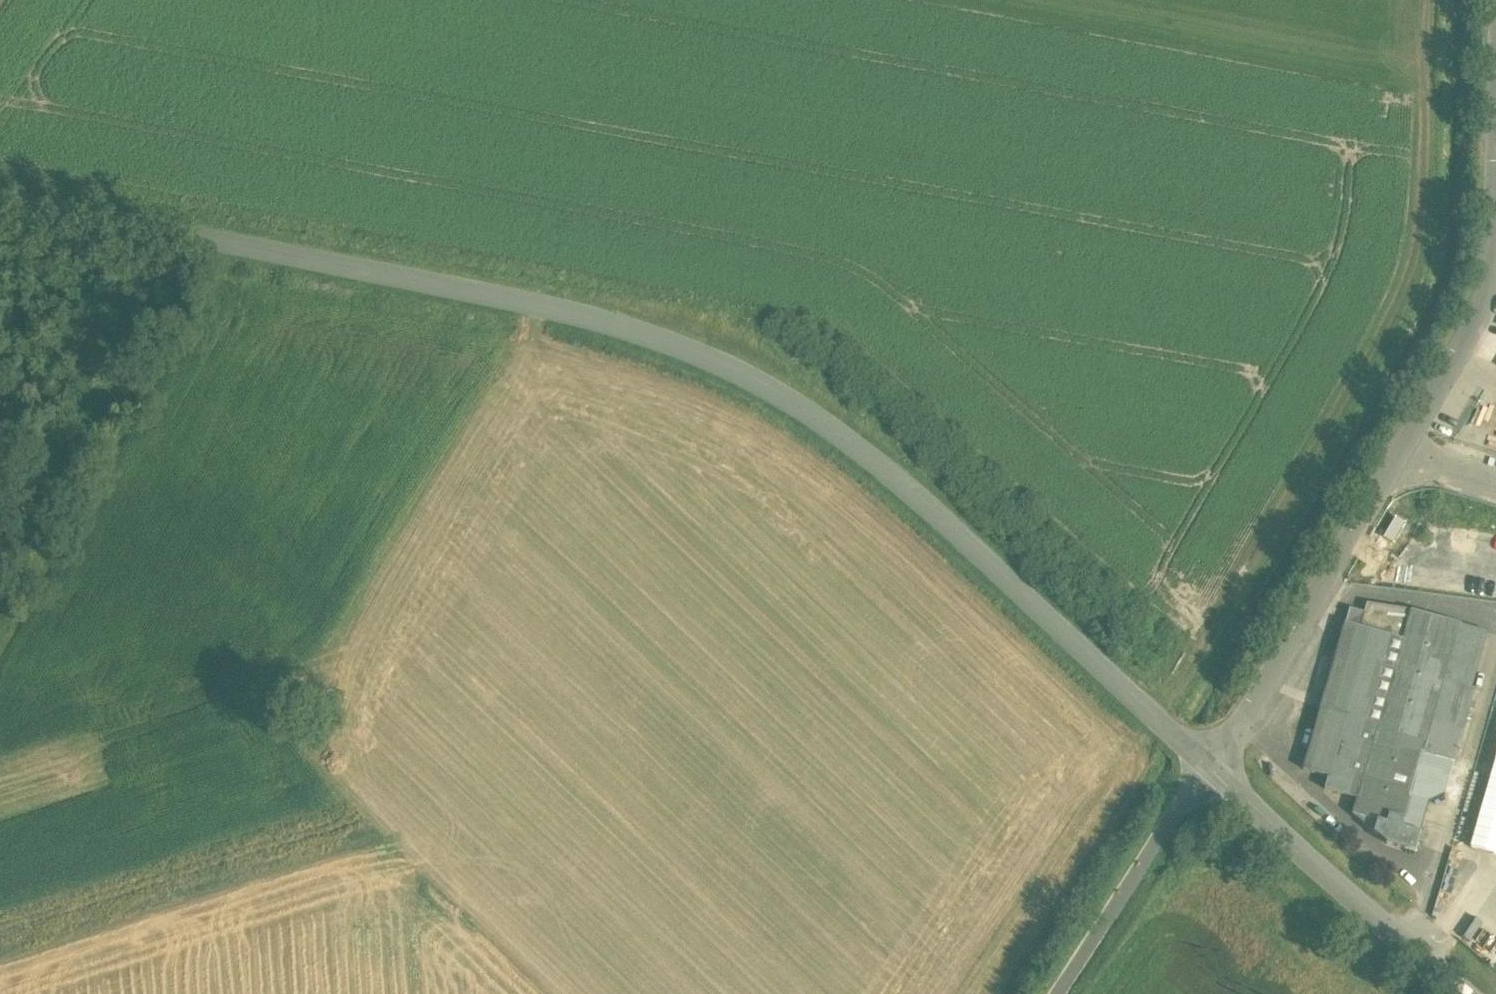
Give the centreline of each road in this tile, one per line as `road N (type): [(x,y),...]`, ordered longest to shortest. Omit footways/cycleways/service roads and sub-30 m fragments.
road 1 (unclassified): [(216,241),(613,326),(730,372),(855,447),(1211,773)]
road 2 (unclassified): [(1211,773),(1474,326),(1490,278),(1495,214)]
road 3 (unclassified): [(1409,951),(1211,773)]
road 4 (unclassified): [(1065,993),(1211,773)]
road 5 (unclassified): [(216,241),(0,199)]

